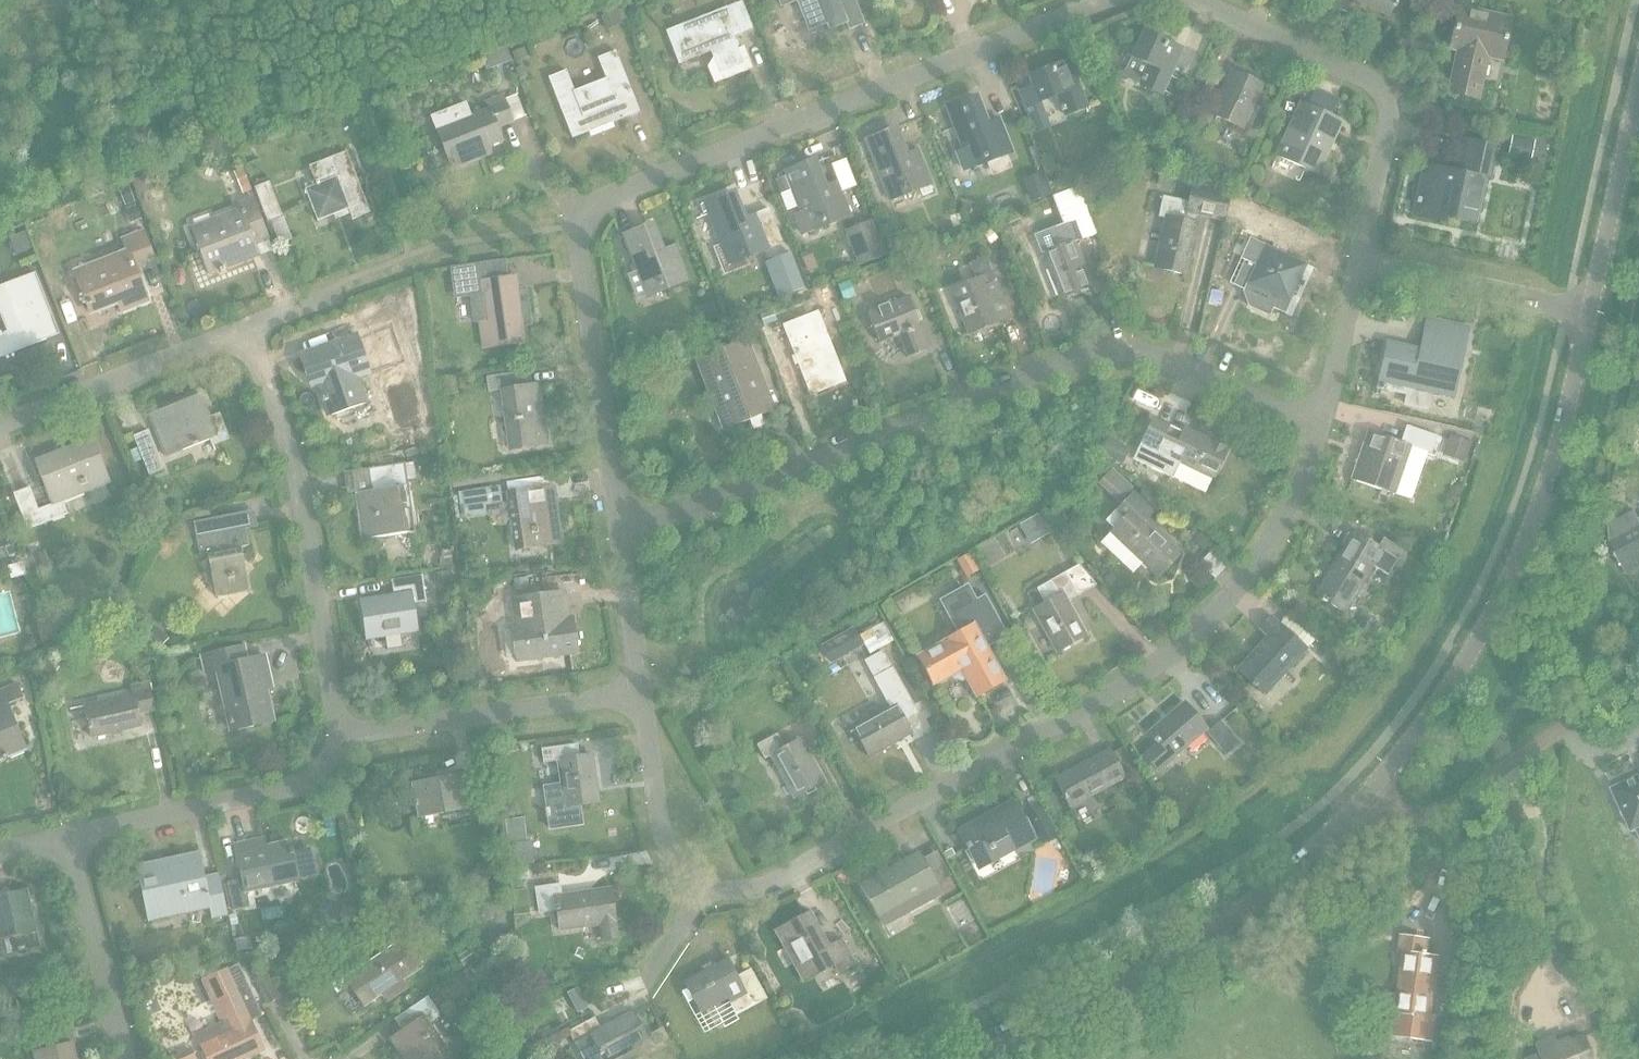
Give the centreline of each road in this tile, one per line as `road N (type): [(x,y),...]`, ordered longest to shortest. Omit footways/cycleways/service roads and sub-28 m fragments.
road 1 (residential): [(627,530),(583,226),(616,190),(1106,0)]
road 2 (residential): [(1326,423),(1265,559),(1189,640),(1138,677),(768,884),(704,893)]
road 3 (residential): [(983,1058),(1177,957),(1356,809),(1431,814),(1638,684)]
road 4 (residential): [(627,530),(1116,343),(1326,423)]
road 5 (residential): [(244,329),(293,463),(343,731)]
road 6 (residential): [(1186,0),(1360,75),(1392,98),(1393,138),(1361,266)]
road 7 (residential): [(343,731),(335,777),(69,841)]
road 8 (residential): [(343,731),(641,692)]
road 9 (residential): [(0,425),(244,329)]
road 10 (residential): [(1361,266),(1593,311)]
road 11 (residential): [(129,1058),(69,841)]
road 12 (residential): [(704,893),(665,844),(641,692)]
road 13 (residential): [(641,692),(627,530)]
road 14 (residential): [(1361,266),(1326,423)]

